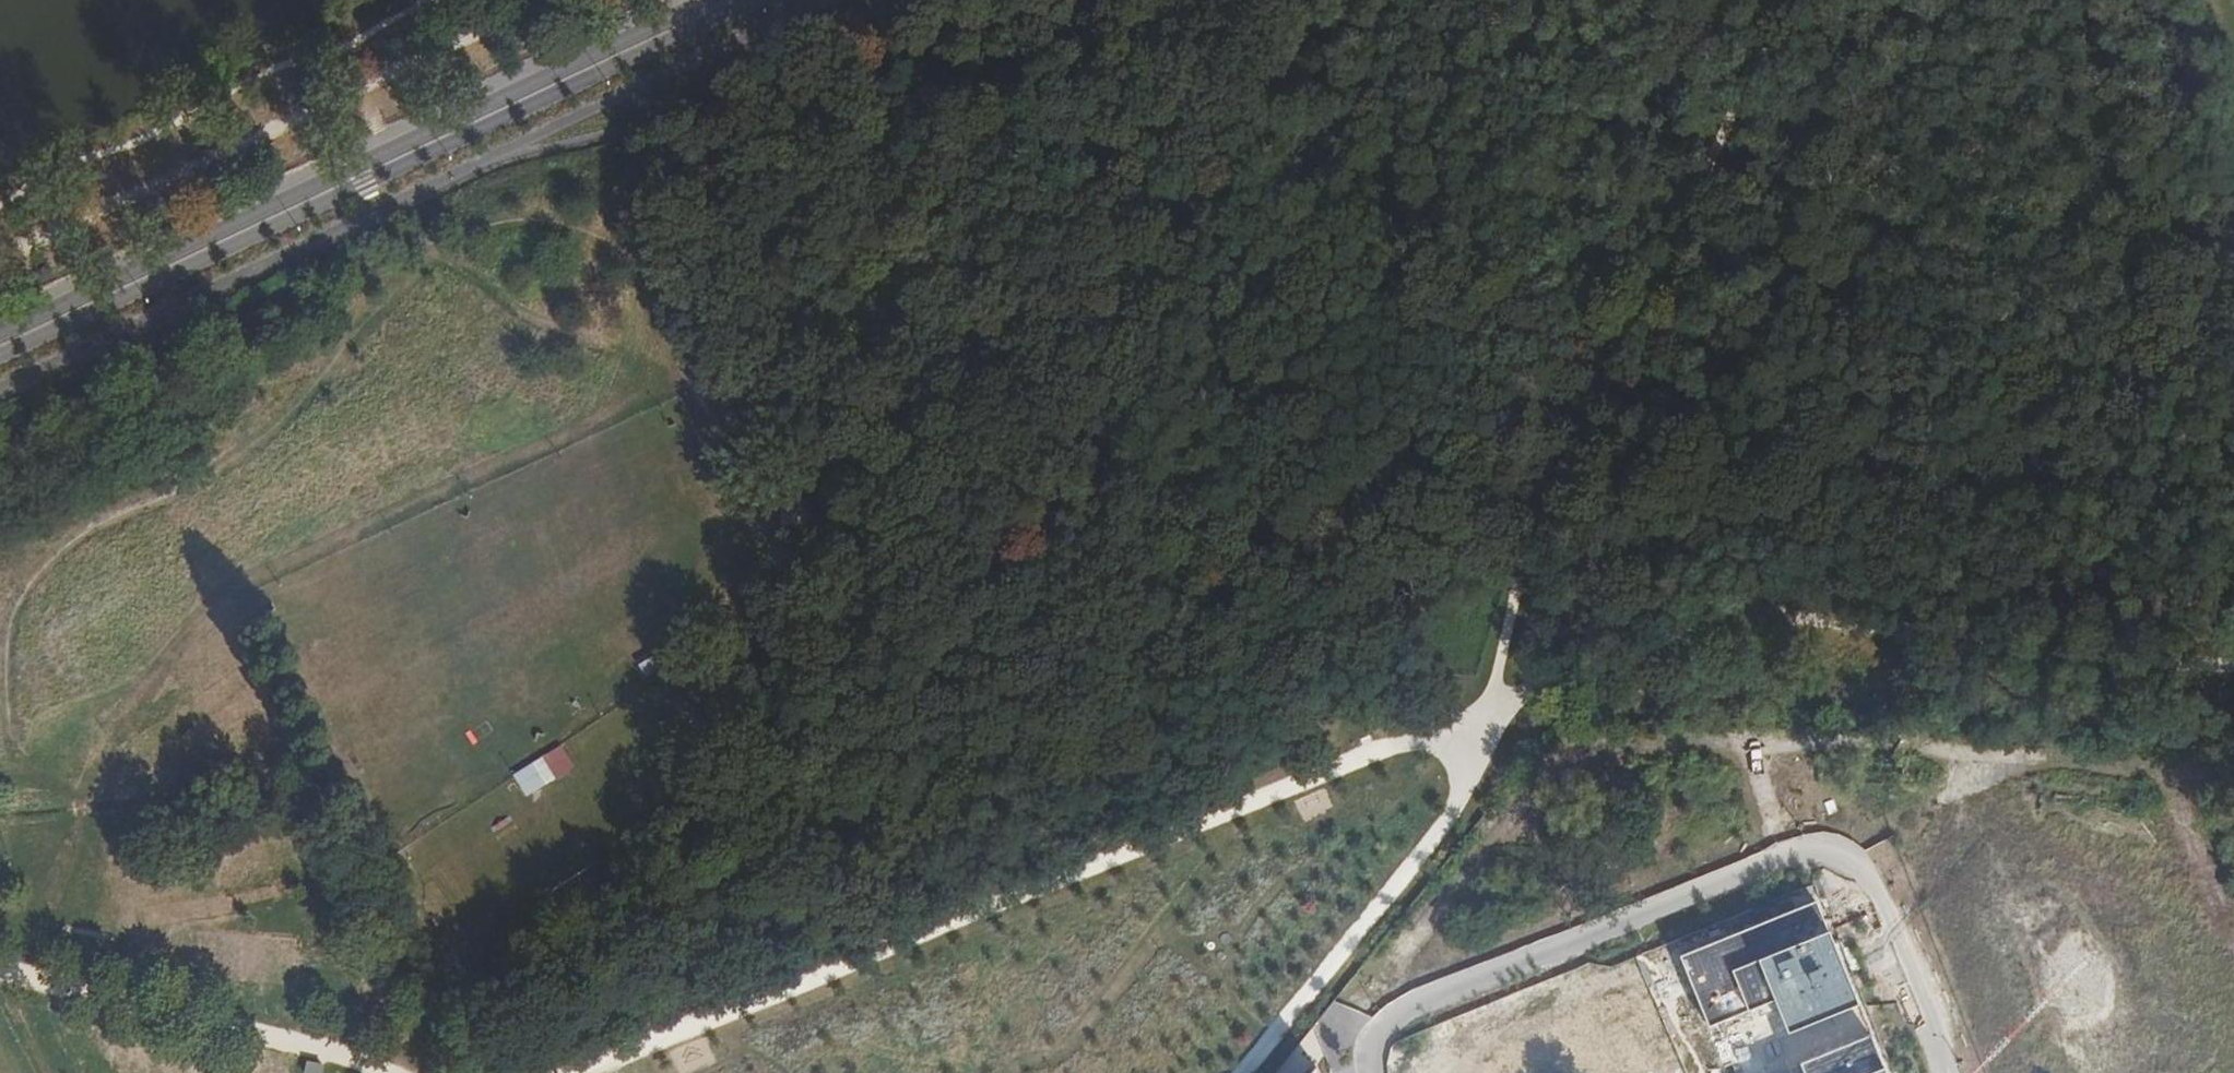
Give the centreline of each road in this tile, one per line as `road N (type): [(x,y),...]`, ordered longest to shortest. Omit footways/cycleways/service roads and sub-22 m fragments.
road 1 (secondary): [(718,0),(0,340)]
road 2 (residential): [(1945,1072),(1868,883),(1851,863),(1815,852),(1408,1007),(1377,1042),(1374,1072)]

